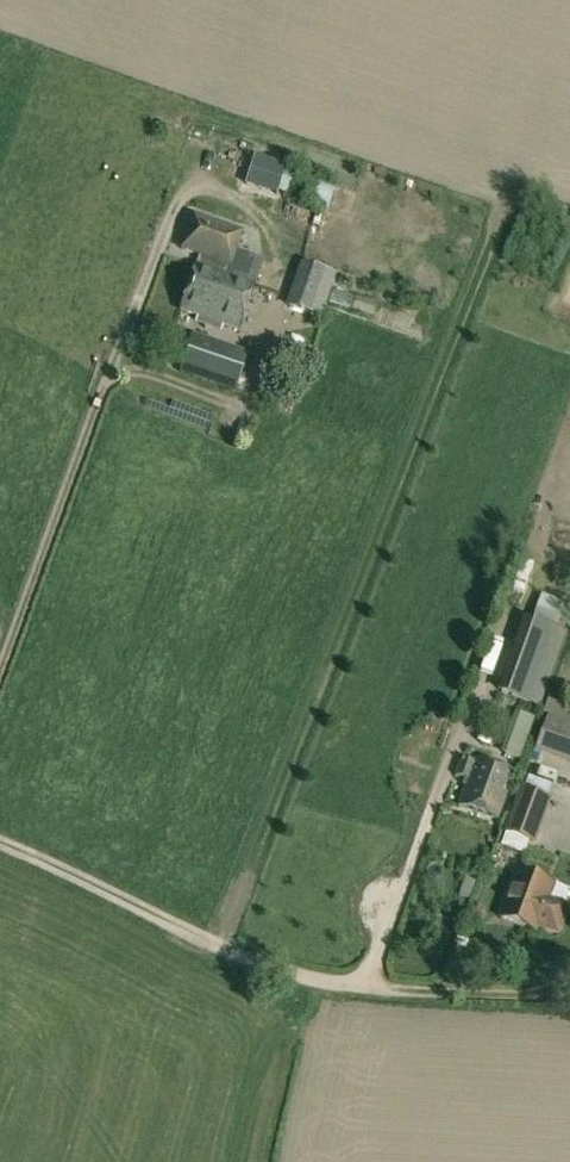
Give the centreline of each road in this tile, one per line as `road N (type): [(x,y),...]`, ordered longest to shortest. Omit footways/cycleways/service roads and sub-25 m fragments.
road 1 (unclassified): [(0,844),(293,973),(378,987)]

